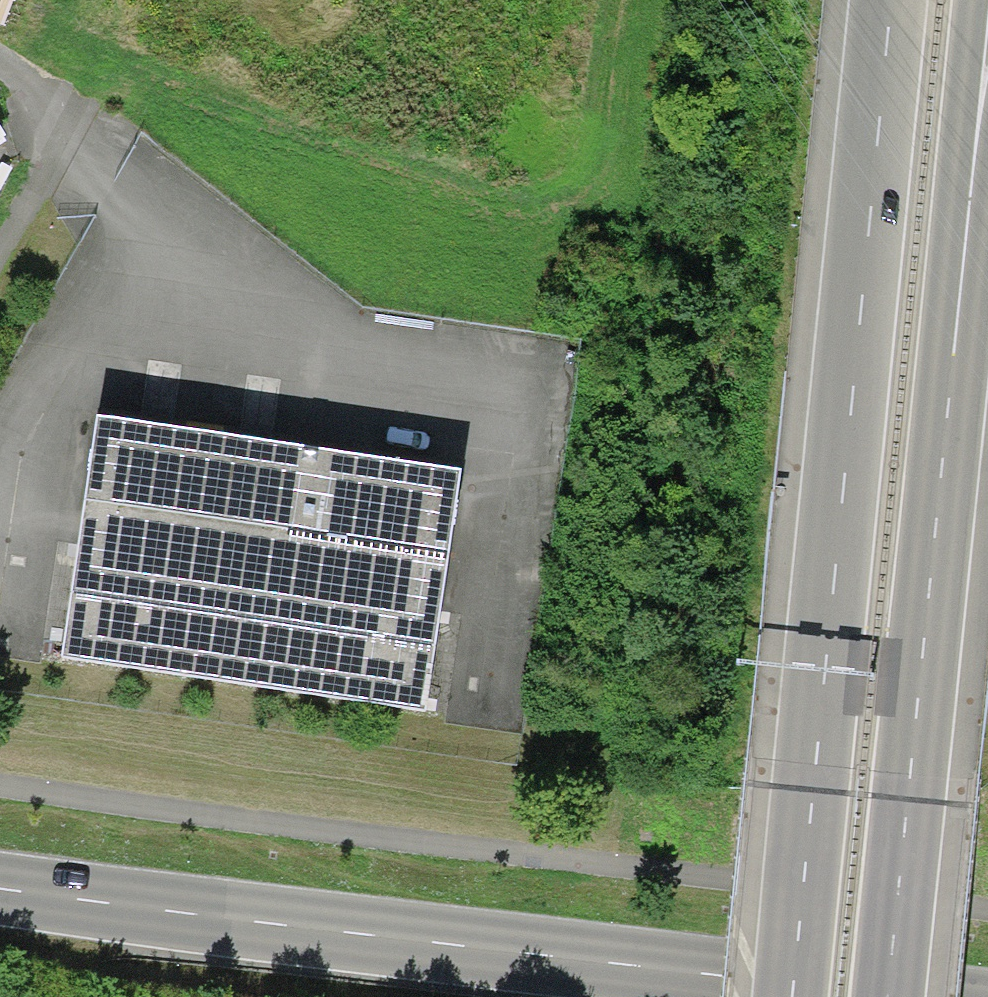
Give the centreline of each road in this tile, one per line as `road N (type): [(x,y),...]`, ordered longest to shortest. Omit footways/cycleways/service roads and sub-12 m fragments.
road 1 (motorway): [(891,0),(790,996)]
road 2 (track): [(987,914),(508,860),(0,785)]
road 3 (primary): [(0,887),(908,996)]
road 4 (motorway): [(890,996),(973,165)]
road 5 (motorway): [(973,165),(974,0)]

